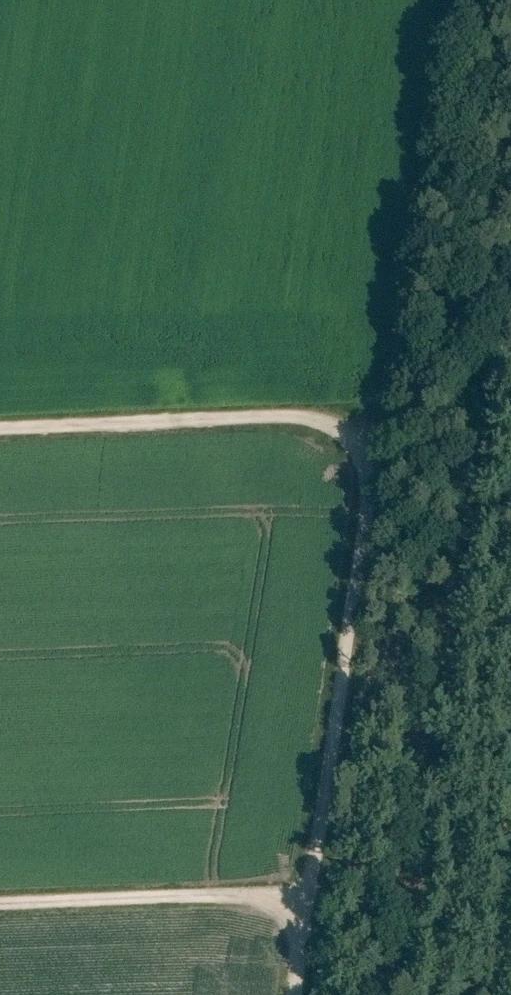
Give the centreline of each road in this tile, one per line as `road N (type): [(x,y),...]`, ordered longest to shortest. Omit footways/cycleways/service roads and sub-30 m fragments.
road 1 (track): [(294,994),(367,480),(357,444),(335,423),(314,417),(0,429)]
road 2 (track): [(306,915),(239,898),(0,908)]

